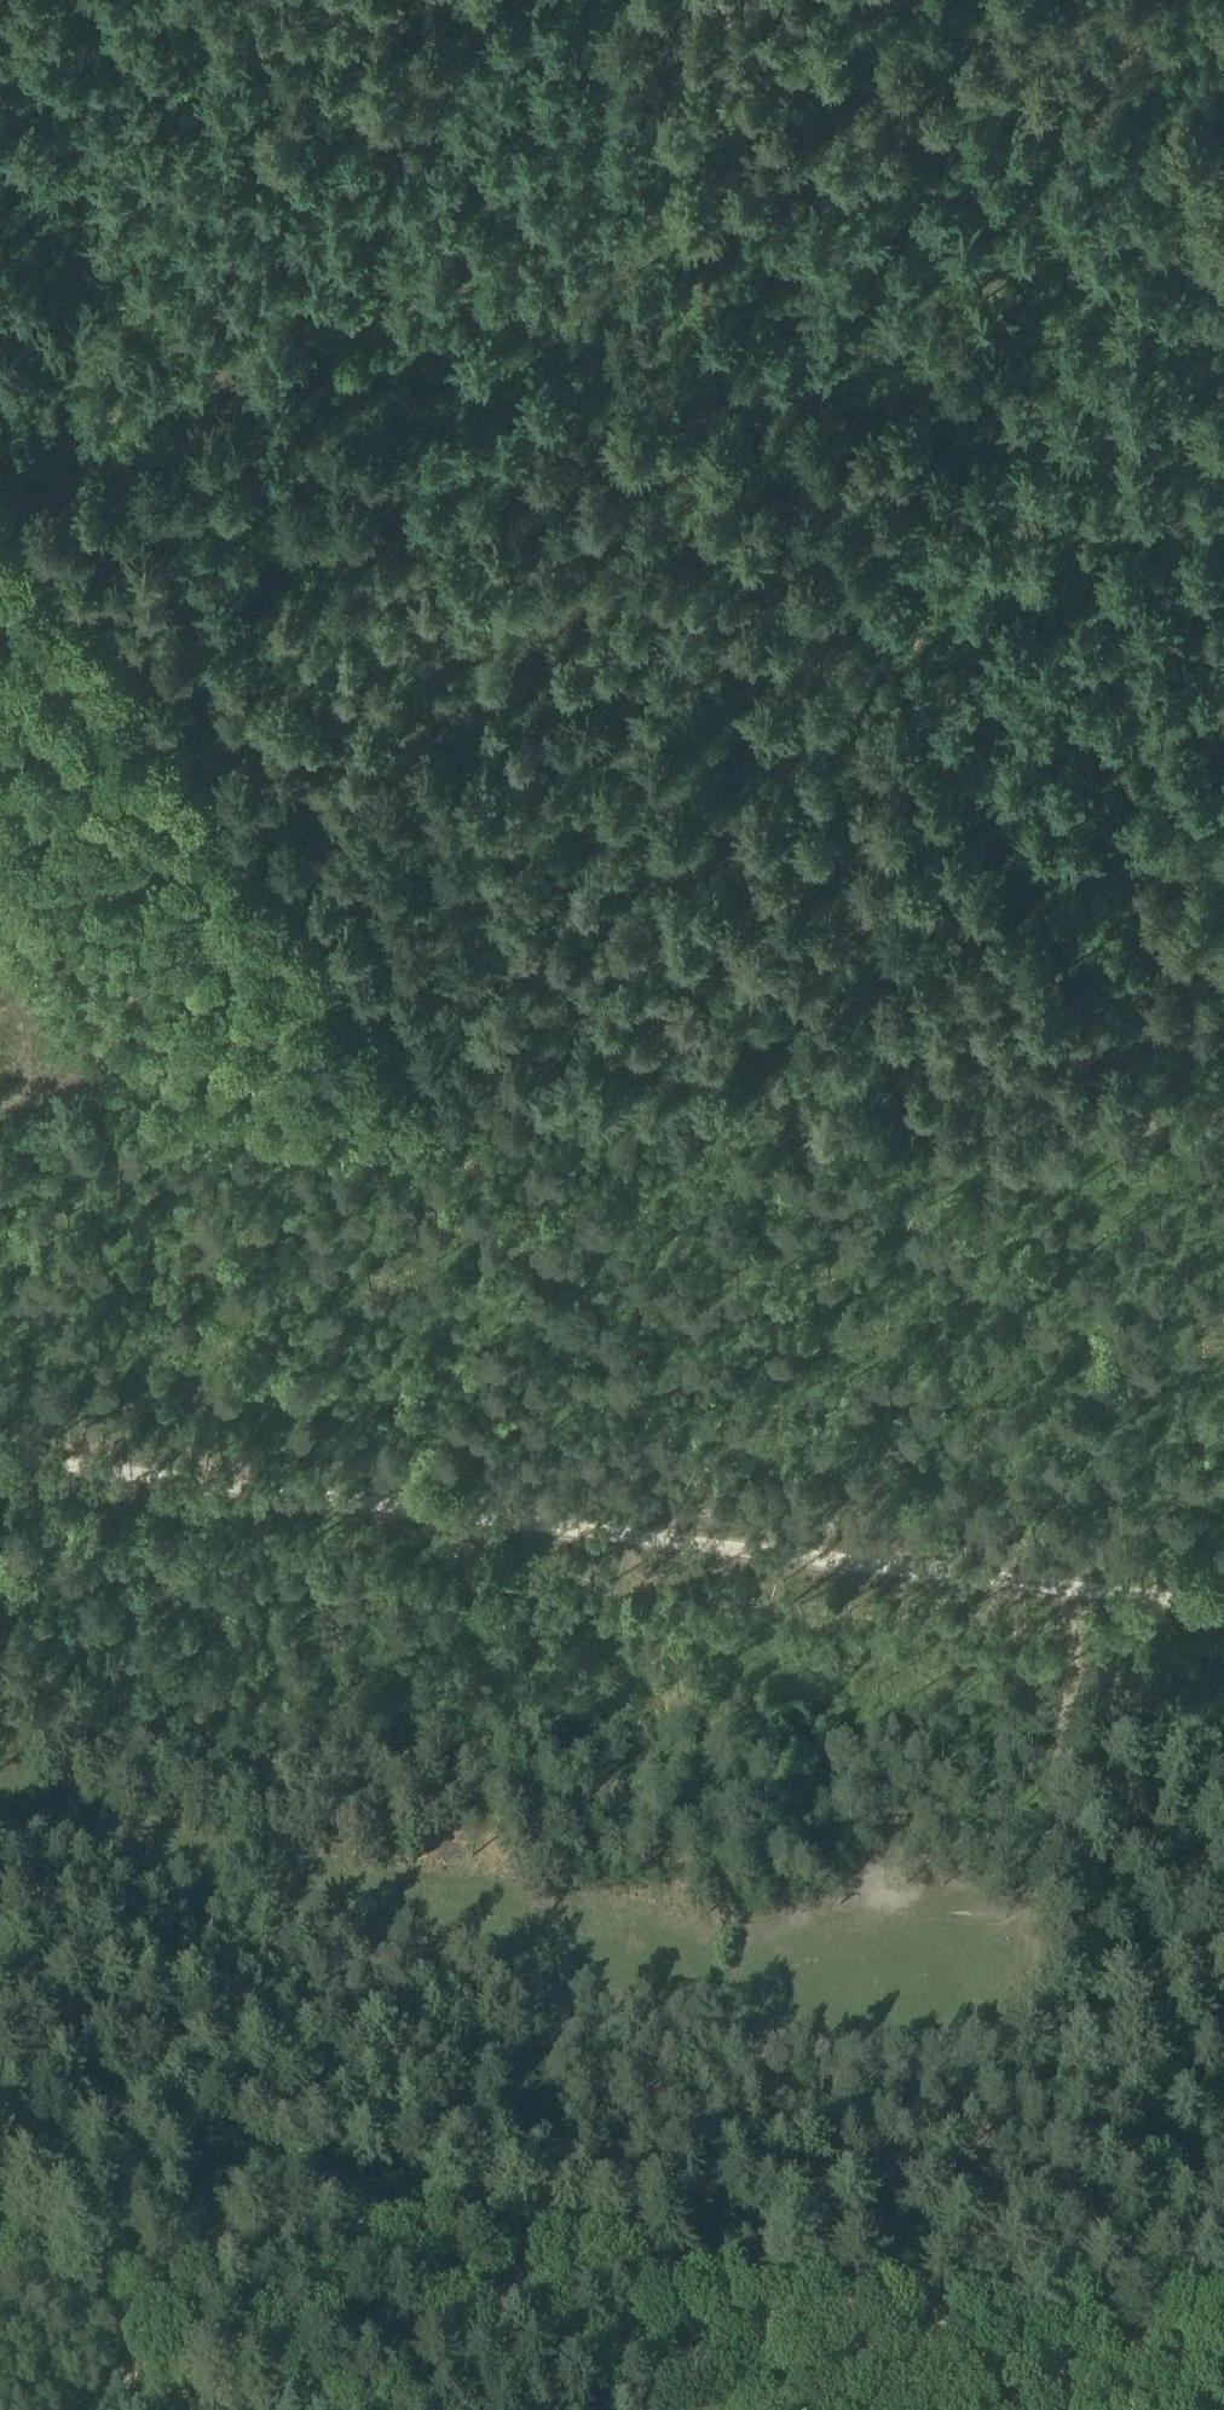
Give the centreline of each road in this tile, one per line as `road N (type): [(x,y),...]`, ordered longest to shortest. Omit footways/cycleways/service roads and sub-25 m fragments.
road 1 (track): [(0,462),(1223,3)]
road 2 (track): [(0,2040),(162,2170),(187,2179),(1223,2385)]
road 3 (track): [(0,1459),(1223,1608)]
road 4 (track): [(95,2409),(233,2189)]

